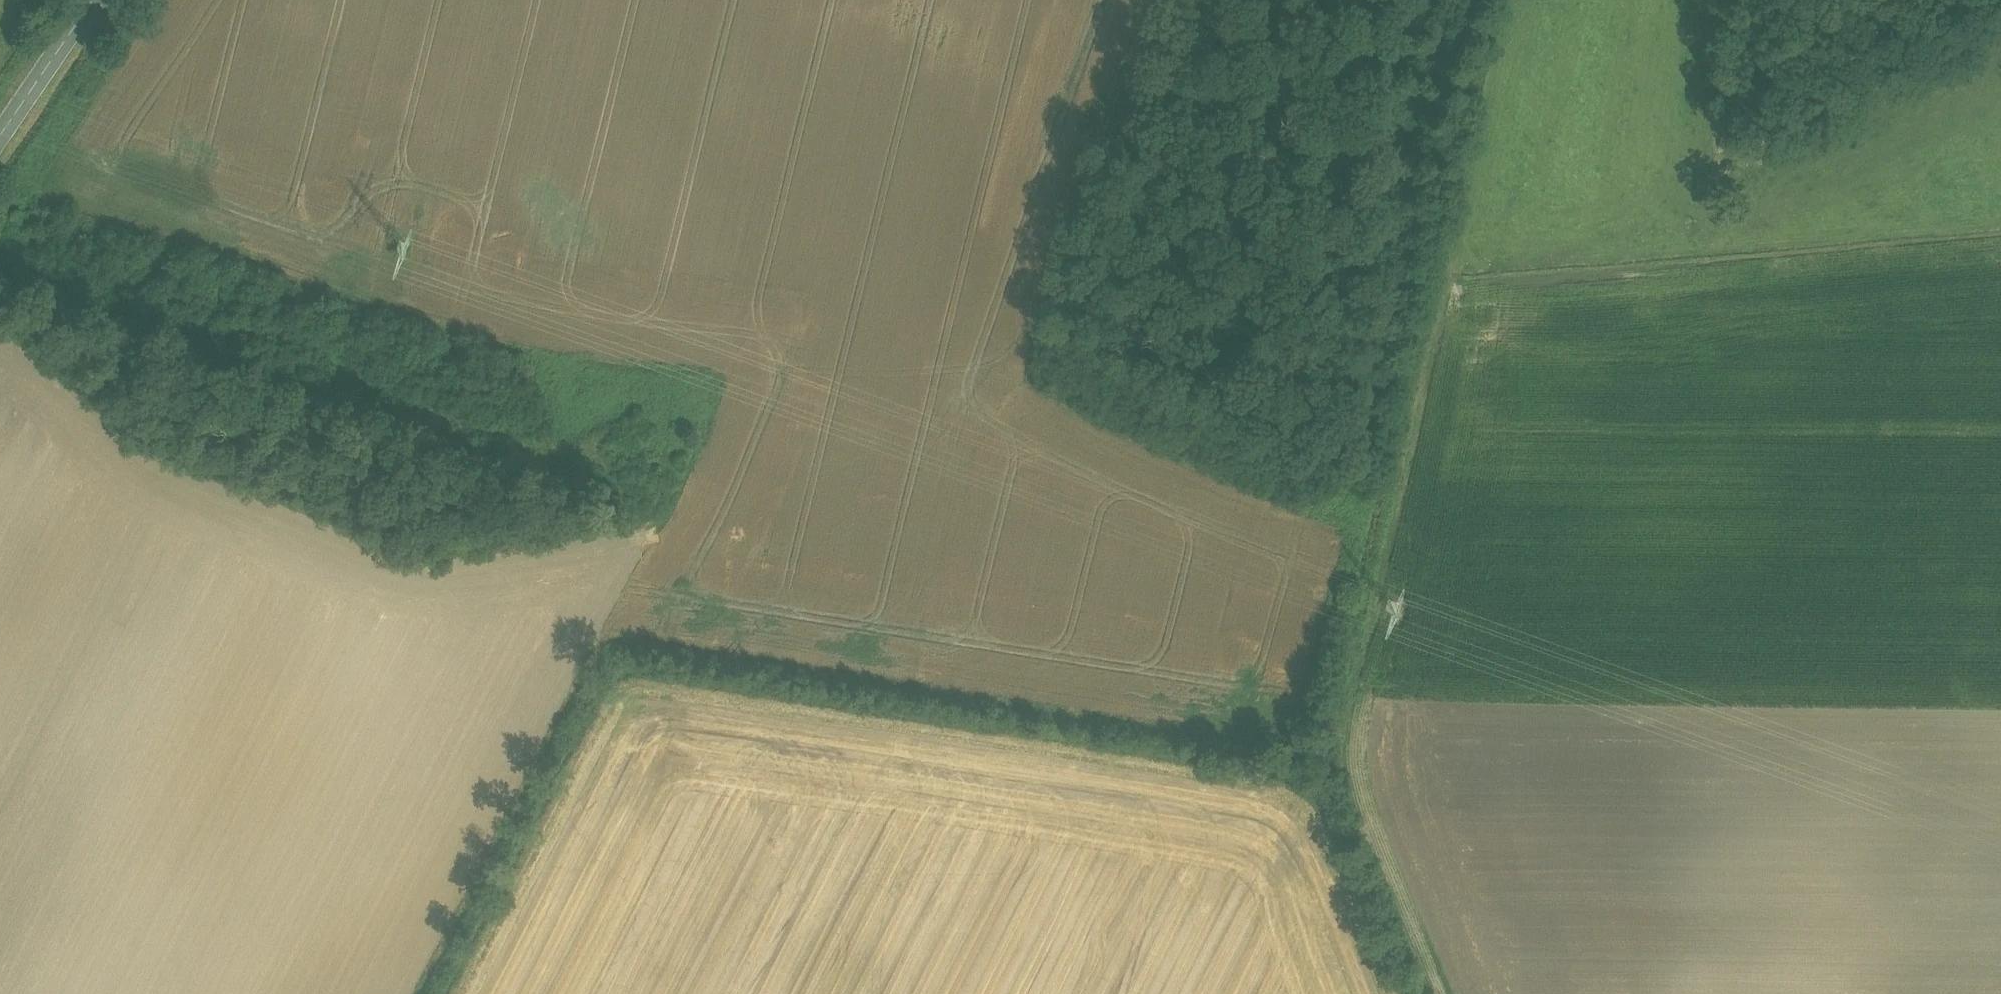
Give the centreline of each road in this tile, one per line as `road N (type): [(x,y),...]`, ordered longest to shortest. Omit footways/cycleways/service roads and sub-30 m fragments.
road 1 (track): [(0,247),(121,319),(290,344),(623,473)]
road 2 (secondary): [(94,0),(0,135)]

